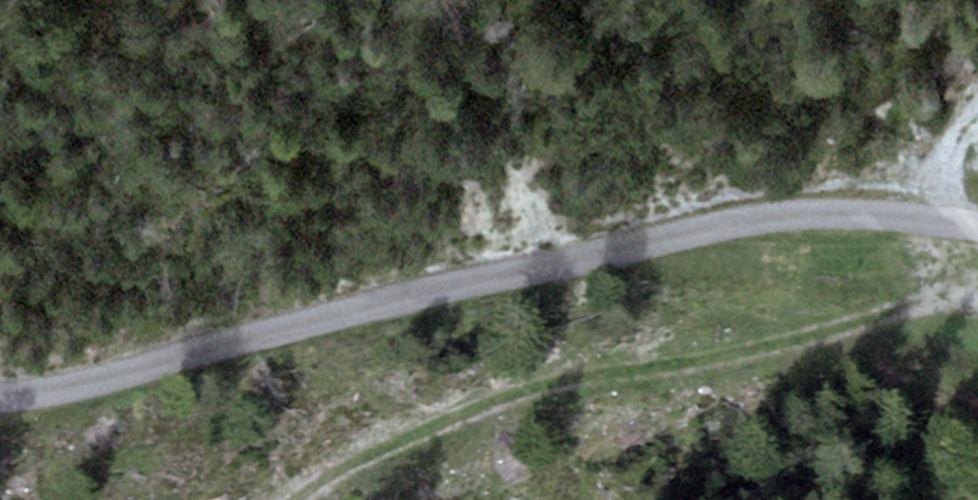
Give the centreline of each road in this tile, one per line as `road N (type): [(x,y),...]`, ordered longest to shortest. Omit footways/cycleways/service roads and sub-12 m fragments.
road 1 (track): [(977,227),(876,213),(757,219),(438,297),(0,383)]
road 2 (track): [(297,499),(342,465),(543,383),(696,363),(842,327),(946,294),(977,274)]

